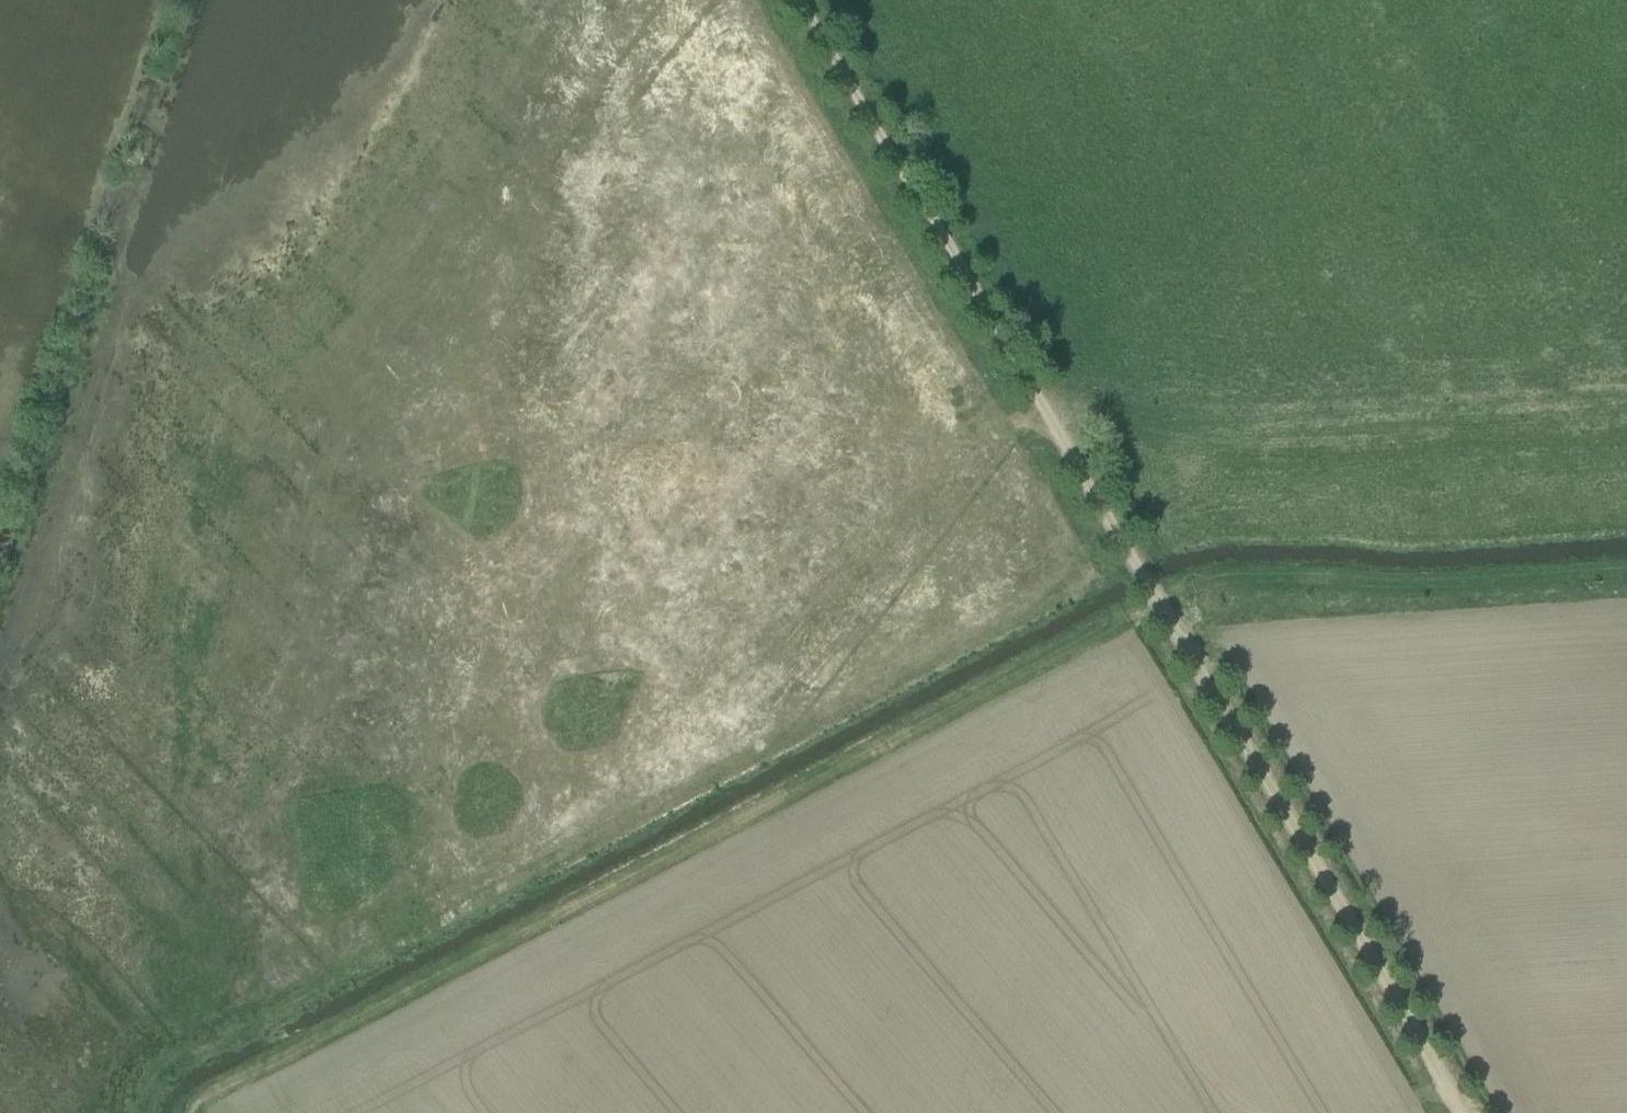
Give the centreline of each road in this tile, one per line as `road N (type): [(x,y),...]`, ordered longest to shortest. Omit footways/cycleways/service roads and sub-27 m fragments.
road 1 (track): [(1121,547),(1461,1112)]
road 2 (track): [(792,0),(1121,547)]
road 3 (track): [(1626,571),(1413,585),(1213,580),(1156,605)]

